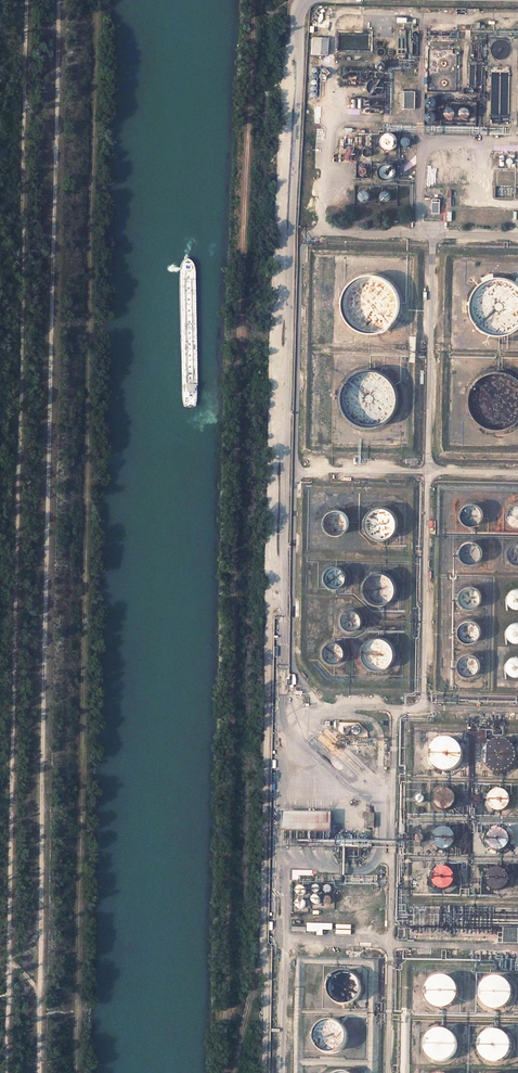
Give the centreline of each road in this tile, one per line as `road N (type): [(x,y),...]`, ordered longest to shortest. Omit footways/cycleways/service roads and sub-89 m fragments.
road 1 (track): [(225,1072),(253,0)]
road 2 (track): [(58,0),(38,1072)]
road 3 (track): [(8,1072),(21,313)]
road 4 (unclassified): [(282,707),(301,0)]
road 5 (track): [(264,1072),(272,471),(286,418)]
road 6 (track): [(298,34),(289,47),(278,452)]
road 7 (track): [(21,313),(25,0)]
road 8 (track): [(234,1072),(267,946)]

